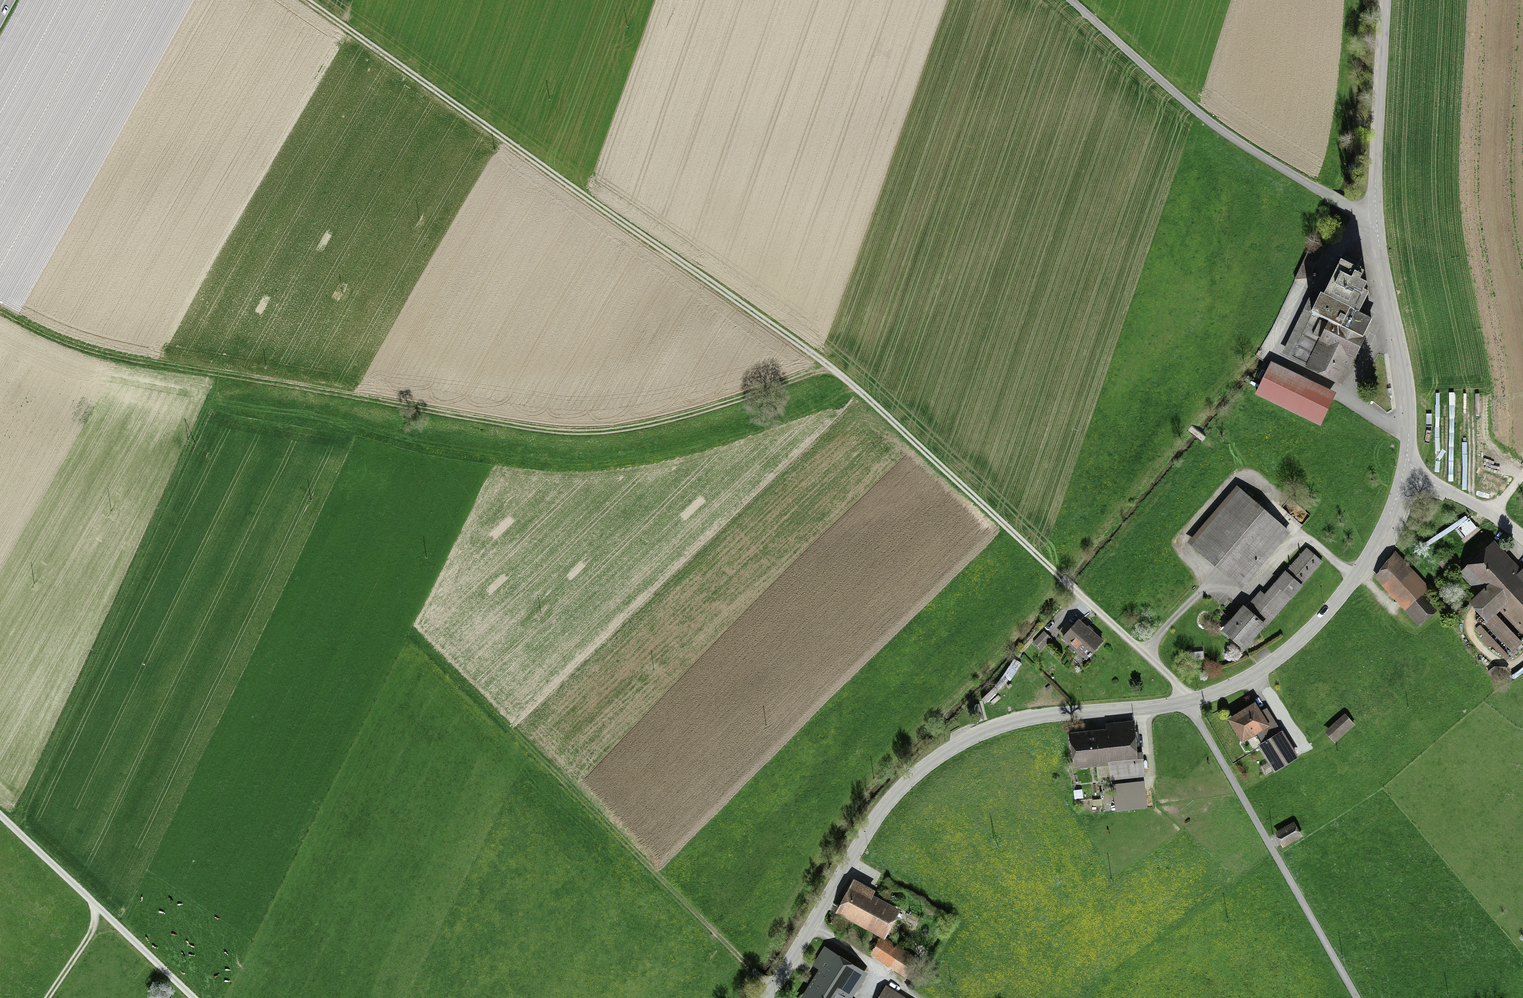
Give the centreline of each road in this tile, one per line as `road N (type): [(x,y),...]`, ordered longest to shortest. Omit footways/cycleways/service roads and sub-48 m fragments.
road 1 (track): [(1188,701),(861,392),(301,0)]
road 2 (track): [(827,368),(704,412),(606,431),(516,427),(94,351),(0,308)]
road 3 (residential): [(1188,701),(1059,714),(977,733),(927,767),(870,829),(762,997)]
road 4 (residential): [(1384,0),(1373,215),(1408,389),(1406,470)]
road 5 (track): [(1373,215),(1215,126),(1067,0)]
road 6 (residential): [(1188,701),(1356,997)]
road 7 (residential): [(1406,470),(1376,543),(1321,620),(1246,679),(1188,701)]
road 8 (track): [(194,997),(0,815)]
road 9 (track): [(772,985),(593,811)]
road 10 (residential): [(1406,470),(1522,539)]
road 11 (track): [(810,926),(914,997)]

